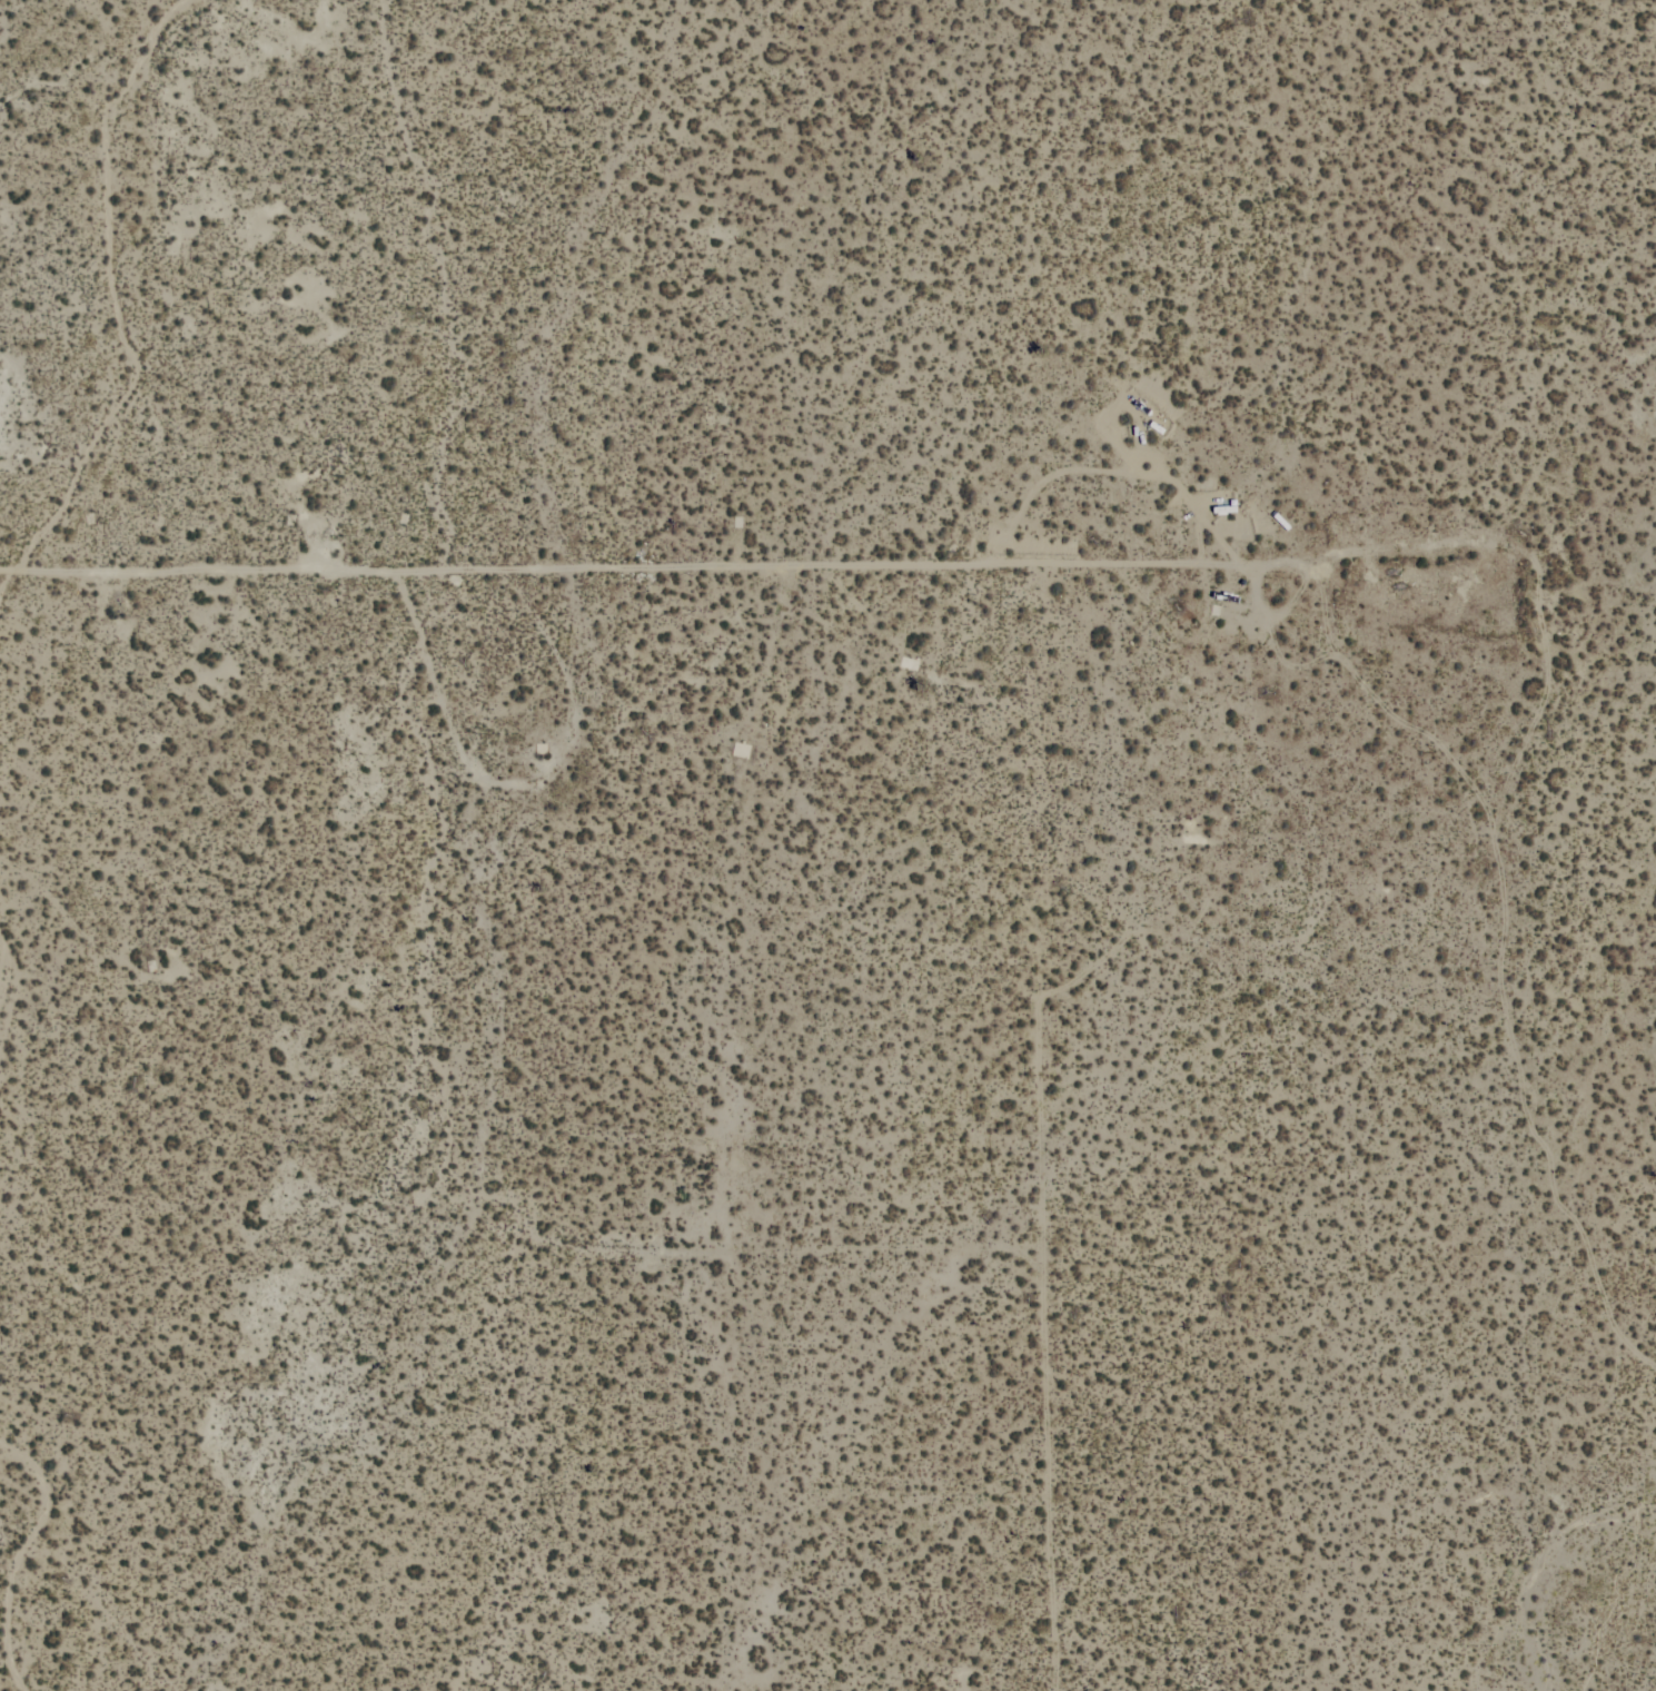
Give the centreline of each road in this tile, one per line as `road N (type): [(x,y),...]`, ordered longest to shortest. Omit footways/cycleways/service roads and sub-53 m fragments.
road 1 (residential): [(0,569),(1290,560)]
road 2 (residential): [(1045,1690),(1034,1065)]

